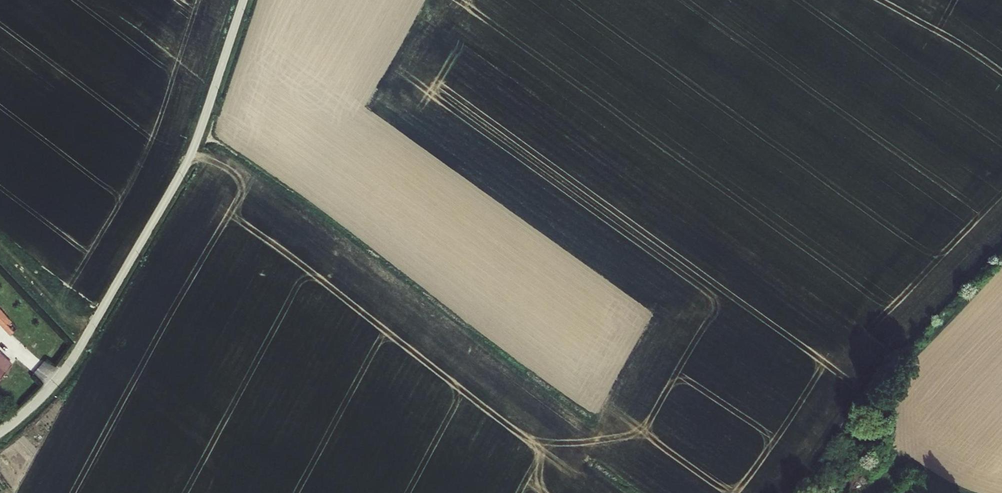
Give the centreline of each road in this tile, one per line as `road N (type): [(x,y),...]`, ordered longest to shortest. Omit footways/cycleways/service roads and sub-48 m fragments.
road 1 (unclassified): [(243,0),(173,190),(63,373),(0,434)]

